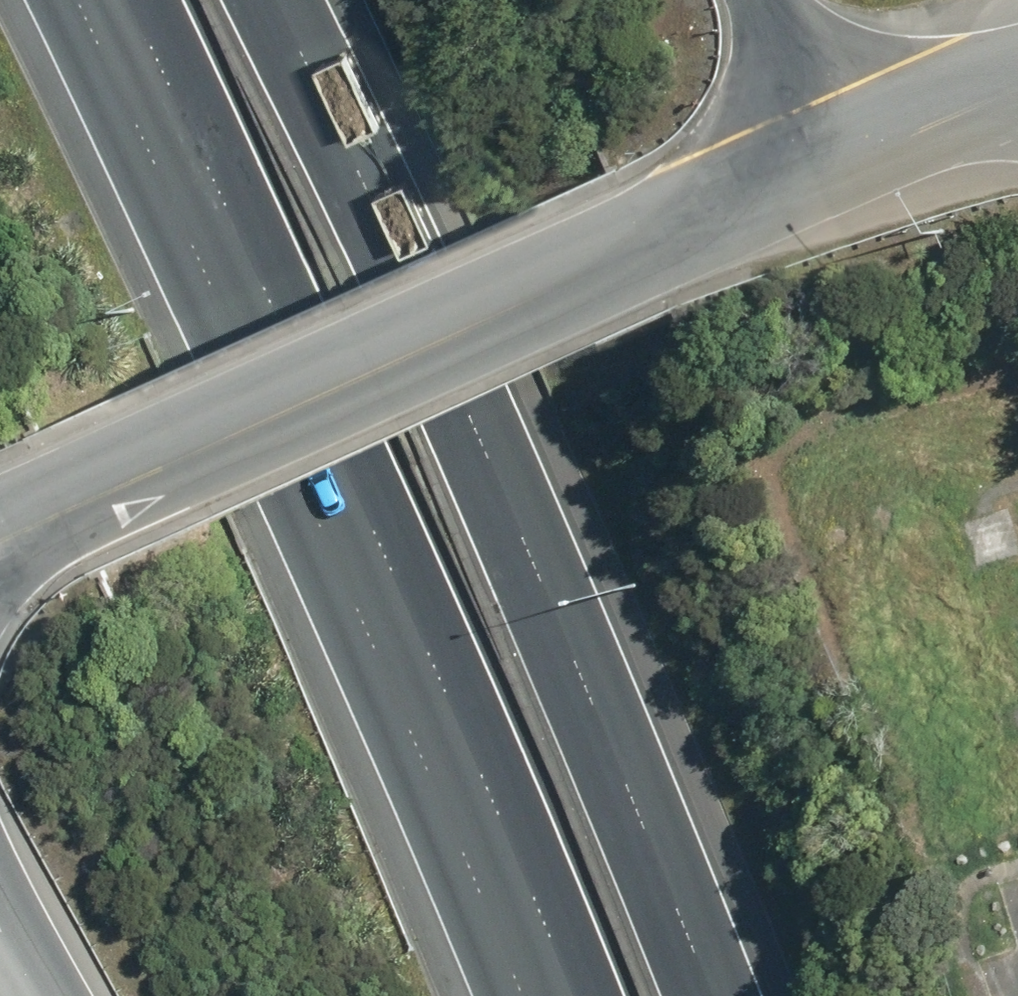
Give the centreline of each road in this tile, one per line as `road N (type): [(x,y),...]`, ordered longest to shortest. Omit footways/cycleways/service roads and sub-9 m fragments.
road 1 (motorway): [(271,0),(567,580),(724,995)]
road 2 (motorway): [(570,995),(355,491),(131,0)]
road 3 (tertiary): [(879,154),(0,534)]
road 4 (motorway): [(760,0),(879,154)]
road 5 (tertiary): [(1017,88),(879,154)]

